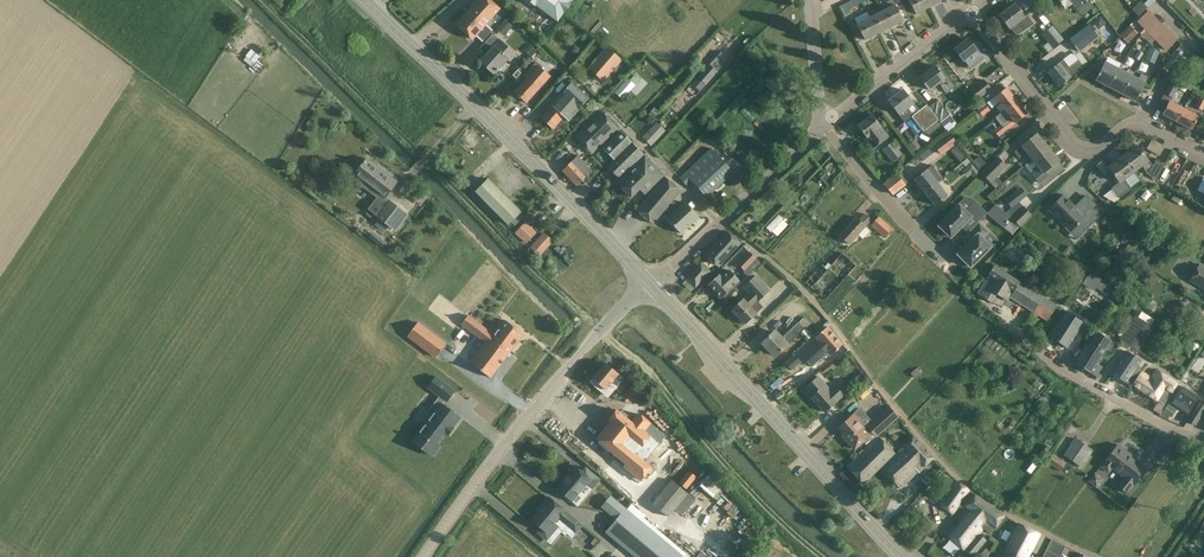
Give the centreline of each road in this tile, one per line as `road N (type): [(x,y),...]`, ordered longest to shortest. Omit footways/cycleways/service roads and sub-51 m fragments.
road 1 (residential): [(716,218),(803,290),(965,486),(1097,556)]
road 2 (secondary): [(647,280),(363,0)]
road 3 (secondary): [(905,556),(647,280)]
road 4 (residential): [(1203,156),(1141,122),(1123,127),(1095,152),(1068,145),(969,7)]
road 5 (residential): [(716,218),(497,0)]
road 6 (unclassified): [(424,556),(589,349)]
road 7 (residential): [(830,129),(969,7)]
road 8 (residential): [(933,246),(873,189),(830,129)]
road 9 (residential): [(1203,436),(1072,371)]
road 10 (residential): [(716,218),(830,129)]
road 11 (residential): [(830,129),(812,0)]

